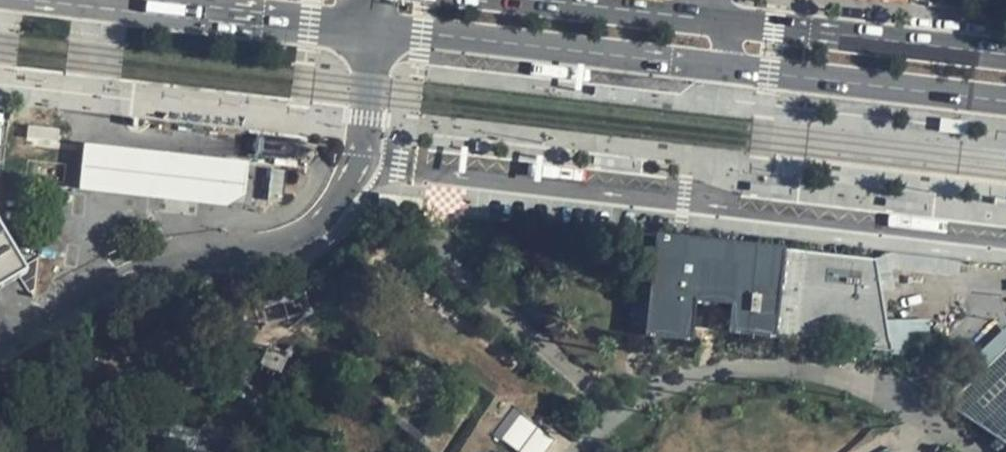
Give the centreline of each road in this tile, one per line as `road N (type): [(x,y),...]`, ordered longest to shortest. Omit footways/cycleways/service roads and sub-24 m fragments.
road 1 (unclassified): [(0,341),(89,288),(317,225),(360,162),(369,30)]
road 2 (primary): [(369,30),(743,71)]
road 3 (primary): [(1005,54),(723,21)]
road 4 (primary): [(99,0),(369,30)]
road 5 (primary): [(743,71),(1005,101)]
road 6 (primary): [(723,21),(536,0)]

